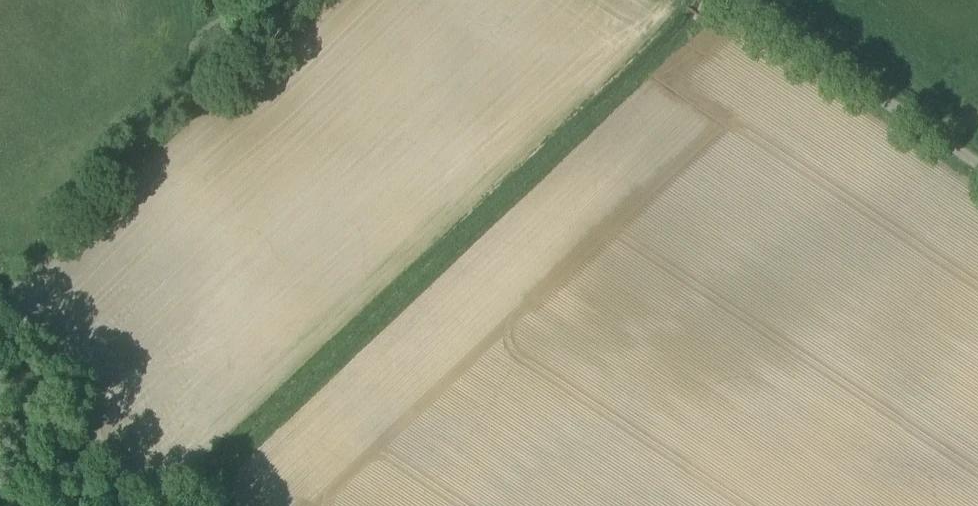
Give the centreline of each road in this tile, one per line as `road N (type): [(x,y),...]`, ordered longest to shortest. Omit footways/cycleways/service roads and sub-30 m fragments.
road 1 (unclassified): [(977,170),(730,0)]

